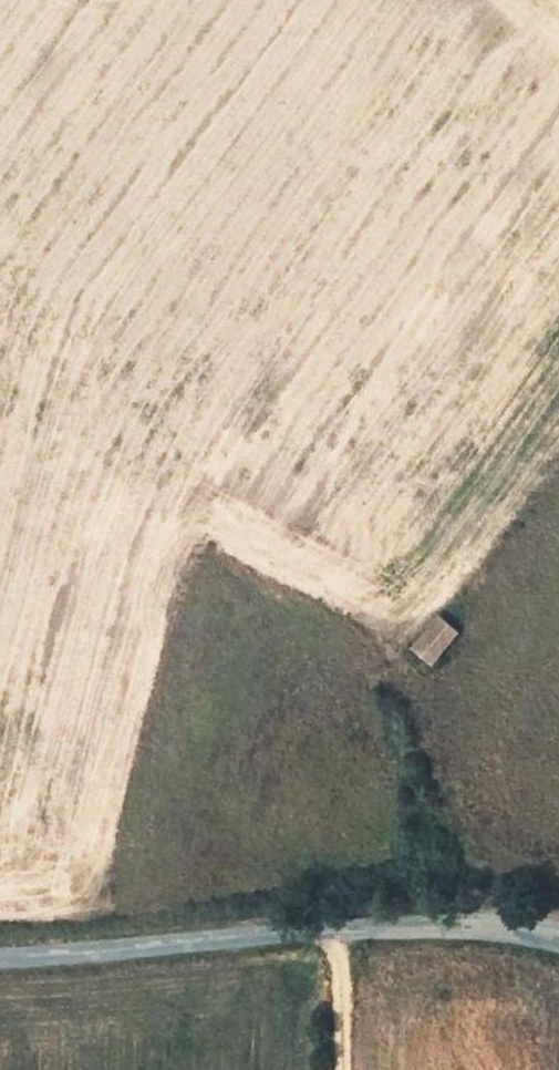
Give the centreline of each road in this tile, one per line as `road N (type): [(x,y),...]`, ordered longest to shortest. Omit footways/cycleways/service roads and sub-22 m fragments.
road 1 (unclassified): [(558,943),(511,928),(0,943)]

